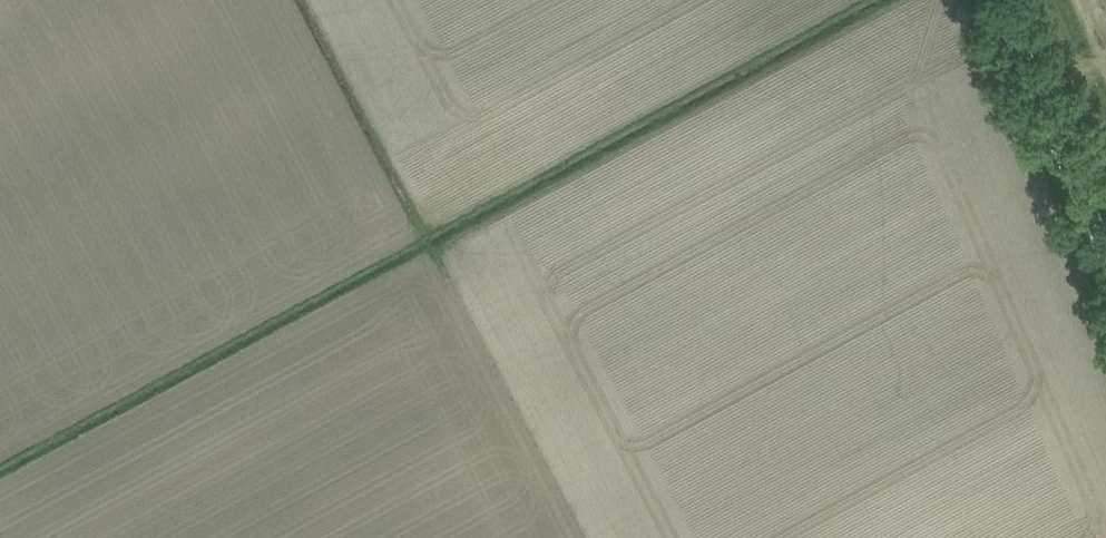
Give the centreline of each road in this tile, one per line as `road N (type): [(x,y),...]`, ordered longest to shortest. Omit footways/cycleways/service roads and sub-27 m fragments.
road 1 (unclassified): [(1105,277),(992,0)]

